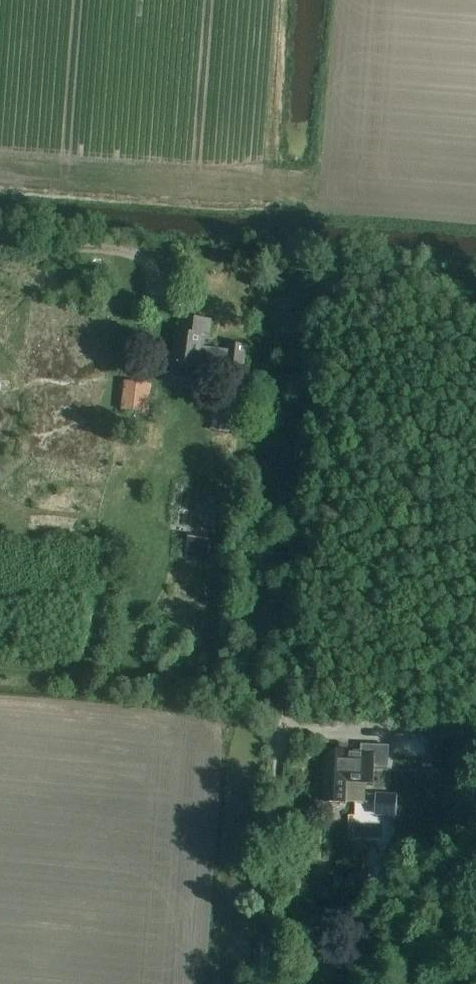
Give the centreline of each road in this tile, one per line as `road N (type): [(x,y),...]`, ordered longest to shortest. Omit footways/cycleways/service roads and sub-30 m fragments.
road 1 (track): [(475,271),(346,259),(316,285),(265,983)]
road 2 (track): [(0,241),(133,252),(154,271),(167,308)]

